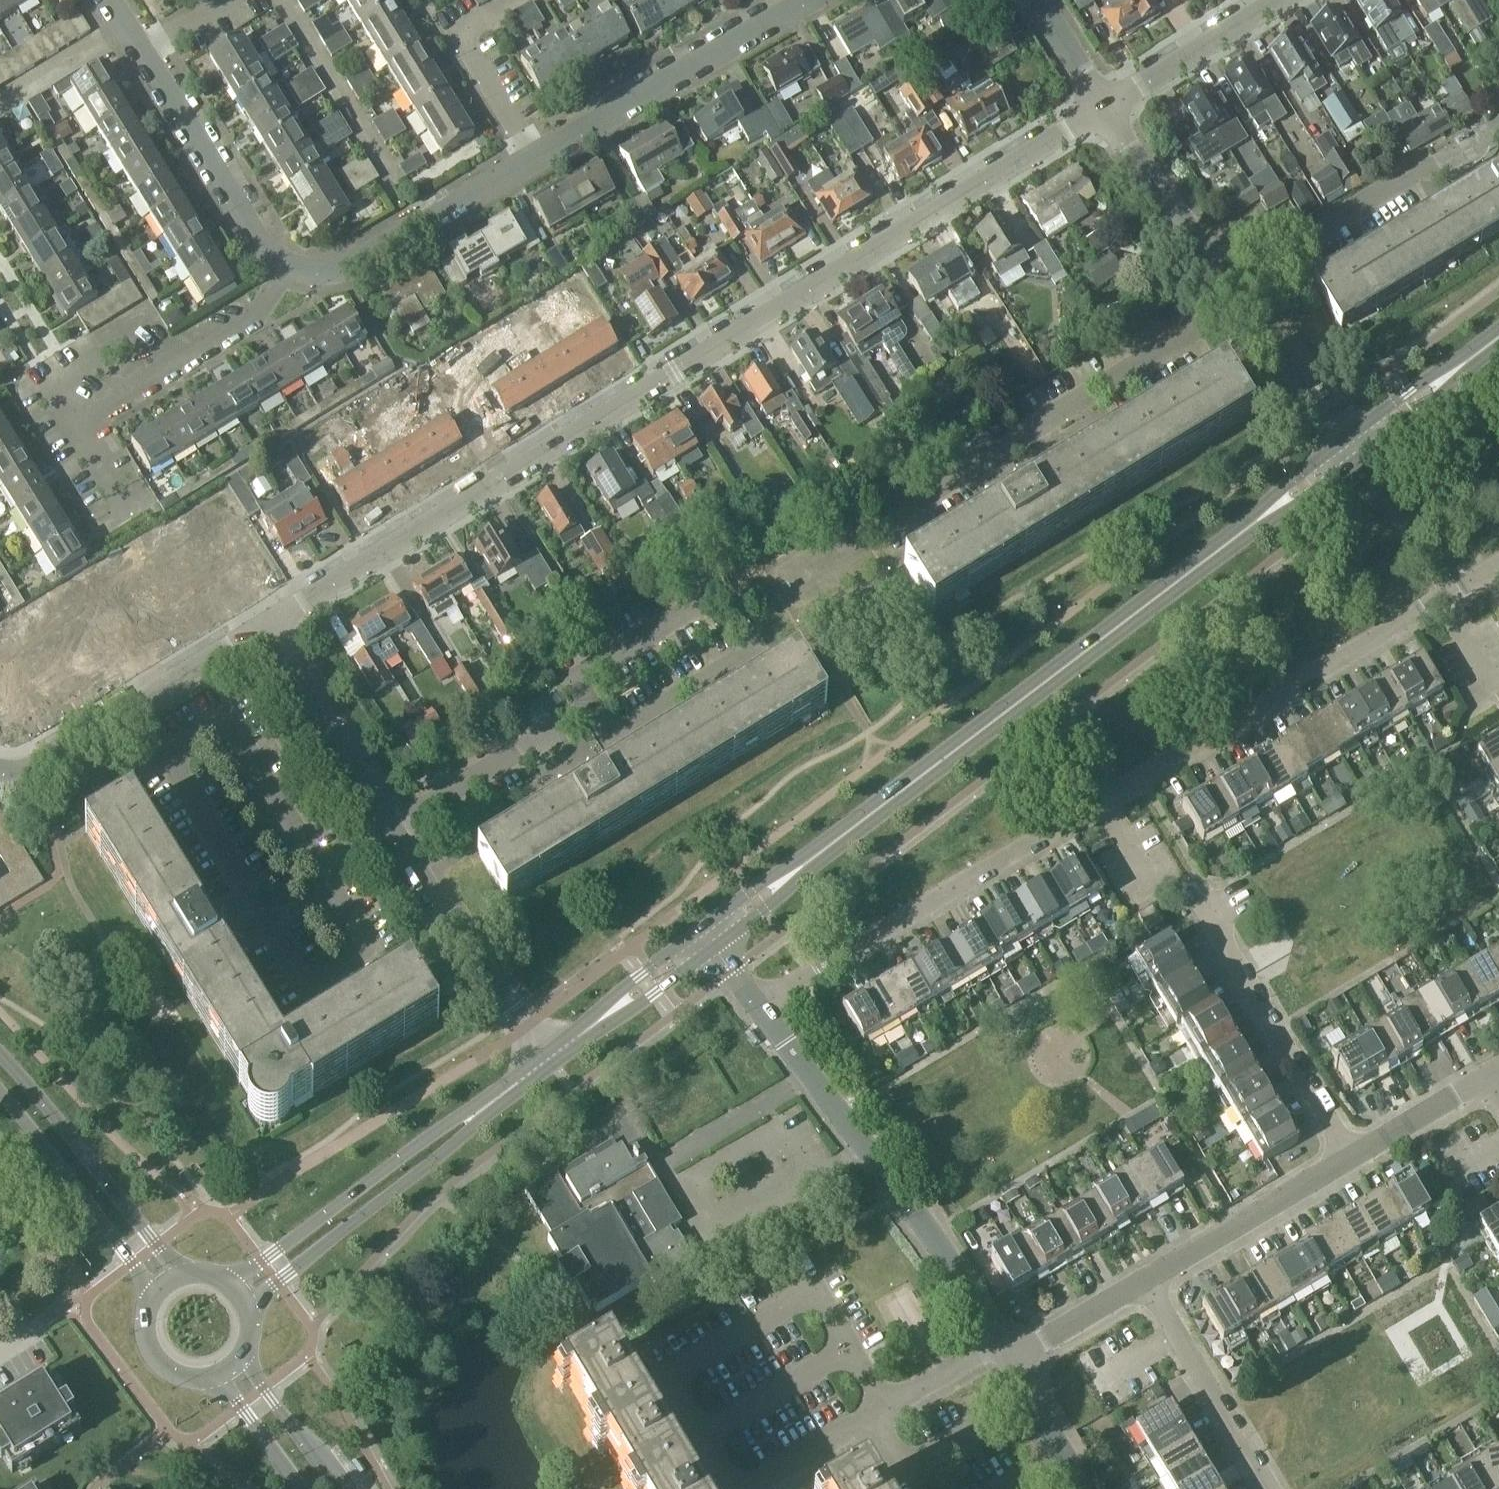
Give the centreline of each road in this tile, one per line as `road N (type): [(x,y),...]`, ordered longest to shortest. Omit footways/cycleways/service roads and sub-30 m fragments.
road 1 (residential): [(1111,100),(269,621)]
road 2 (residential): [(759,1007),(1498,566)]
road 3 (tertiary): [(707,943),(1351,452)]
road 4 (unclassified): [(1019,1360),(759,1007)]
road 5 (unclassified): [(886,505),(1159,354),(1236,287)]
road 6 (tertiary): [(248,1291),(553,1061)]
road 7 (unclassified): [(808,0),(536,153)]
road 8 (residential): [(269,621),(35,766),(0,776)]
road 9 (residential): [(1352,1158),(1188,894)]
road 10 (unclassified): [(1236,287),(1498,122)]
road 11 (unclassified): [(553,1061),(456,932),(391,826)]
road 12 (unclassified): [(289,266),(341,269),(536,153)]
road 13 (primary): [(179,1269),(0,1057)]
road 14 (residential): [(69,419),(253,317),(289,266)]
road 15 (residential): [(289,266),(262,243),(150,47)]
road 16 (primary): [(0,1093),(147,1293)]
road 17 (unclassified): [(551,723),(582,751),(757,646)]
road 18 (residential): [(1145,1284),(1352,1158)]
road 19 (unclassified): [(391,826),(269,621)]
road 20 (residential): [(1145,1284),(1267,1488)]
road 21 (unclassified): [(551,723),(546,696),(564,681),(718,588)]
road 22 (unclassified): [(1111,100),(1236,287)]
road 23 (unclassified): [(1236,287),(1351,452)]
road 24 (unclassified): [(536,153),(462,28),(510,0)]
road 25 (tertiary): [(553,1061),(707,943)]
road 26 (residential): [(382,165),(286,0)]
road 27 (residential): [(1111,100),(1273,0)]
road 28 (unclassified): [(391,826),(551,723)]
road 29 (tertiary): [(1351,452),(1498,337)]
road 30 (residential): [(1352,1158),(1487,1079)]
road 31 (primary): [(338,1488),(249,1362)]
road 32 (residential): [(1019,1360),(1145,1284)]
road 33 (primary): [(147,1293),(137,1328),(149,1363),(178,1385),(215,1386)]
road 34 (unclassified): [(1090,1488),(1019,1360)]
road 35 (residential): [(69,419),(0,301)]
road 36 (primary): [(215,1386),(297,1488)]

